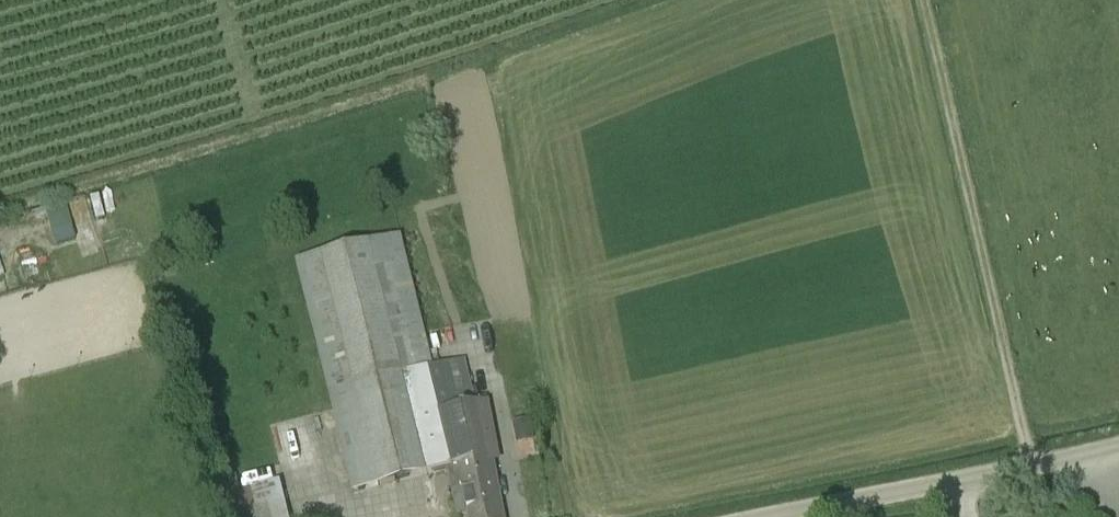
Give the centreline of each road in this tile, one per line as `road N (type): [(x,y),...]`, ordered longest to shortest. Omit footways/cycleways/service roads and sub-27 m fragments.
road 1 (track): [(924,0),(1029,461)]
road 2 (unclassified): [(1118,441),(772,516)]

